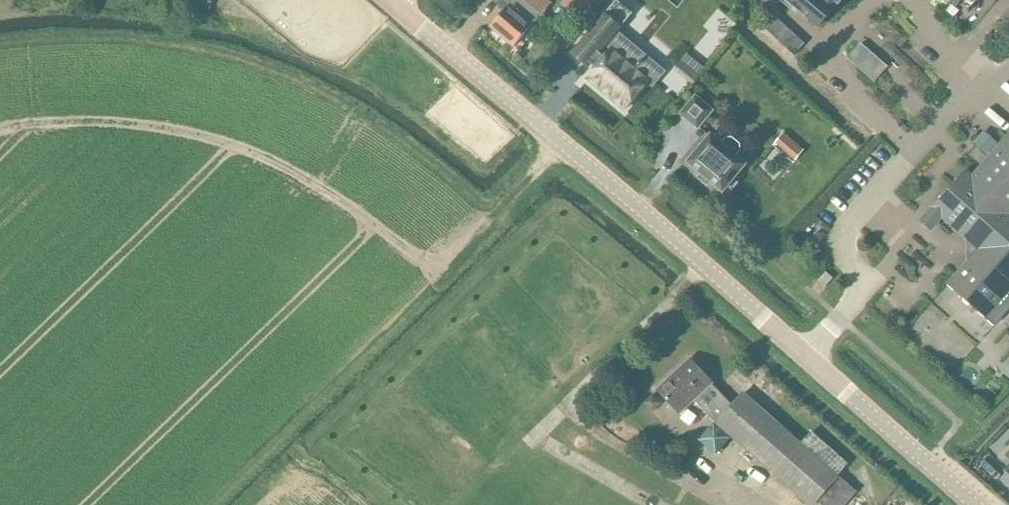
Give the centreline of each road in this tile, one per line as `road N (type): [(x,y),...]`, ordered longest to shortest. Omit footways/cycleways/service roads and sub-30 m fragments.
road 1 (tertiary): [(976,504),(396,8)]
road 2 (track): [(563,147),(399,308)]

